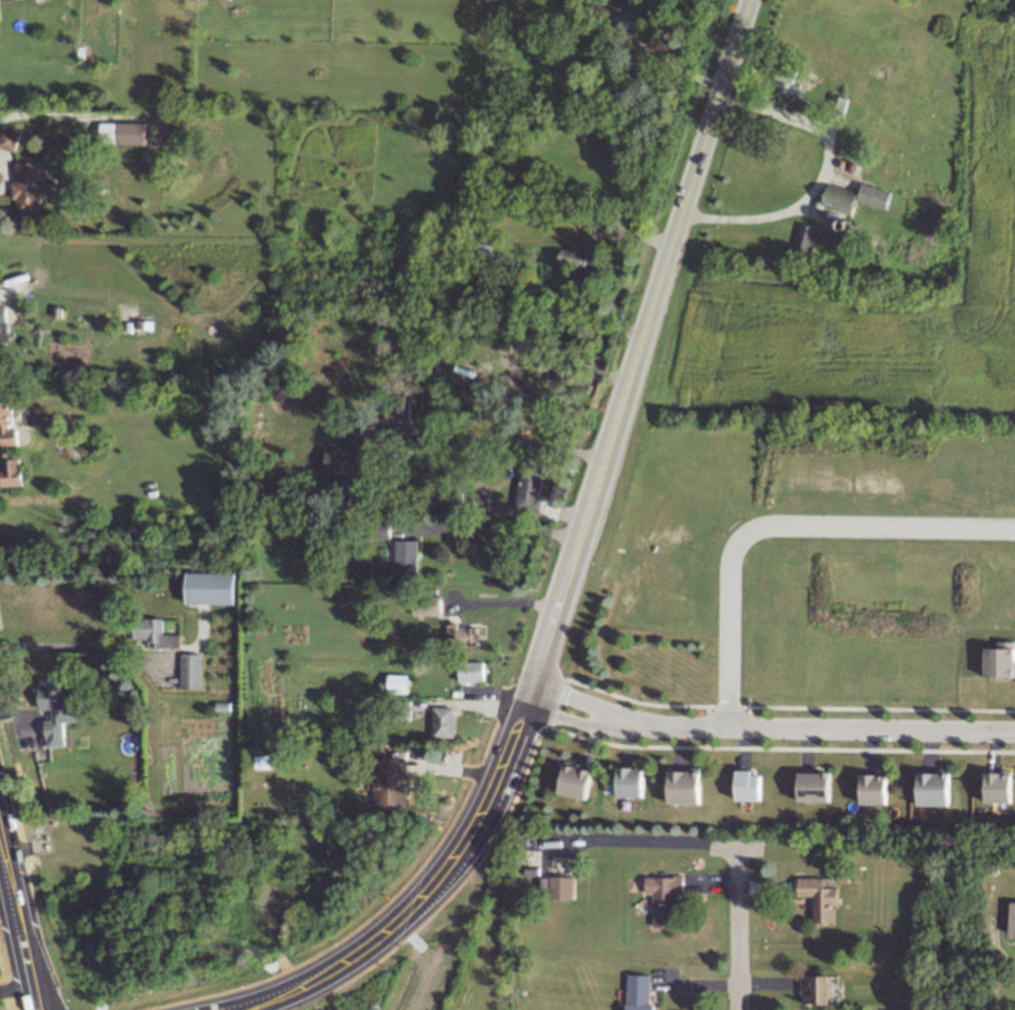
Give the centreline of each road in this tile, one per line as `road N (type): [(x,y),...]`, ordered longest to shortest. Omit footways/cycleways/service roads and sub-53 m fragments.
road 1 (tertiary): [(578,533),(532,692),(417,1009)]
road 2 (residential): [(1014,731),(660,726),(532,692)]
road 3 (tertiary): [(750,0),(604,455)]
road 4 (residential): [(1014,526),(757,526),(739,539),(730,561),(729,731)]
road 5 (primary): [(39,1009),(0,828)]
road 6 (residential): [(740,1009),(738,848)]

